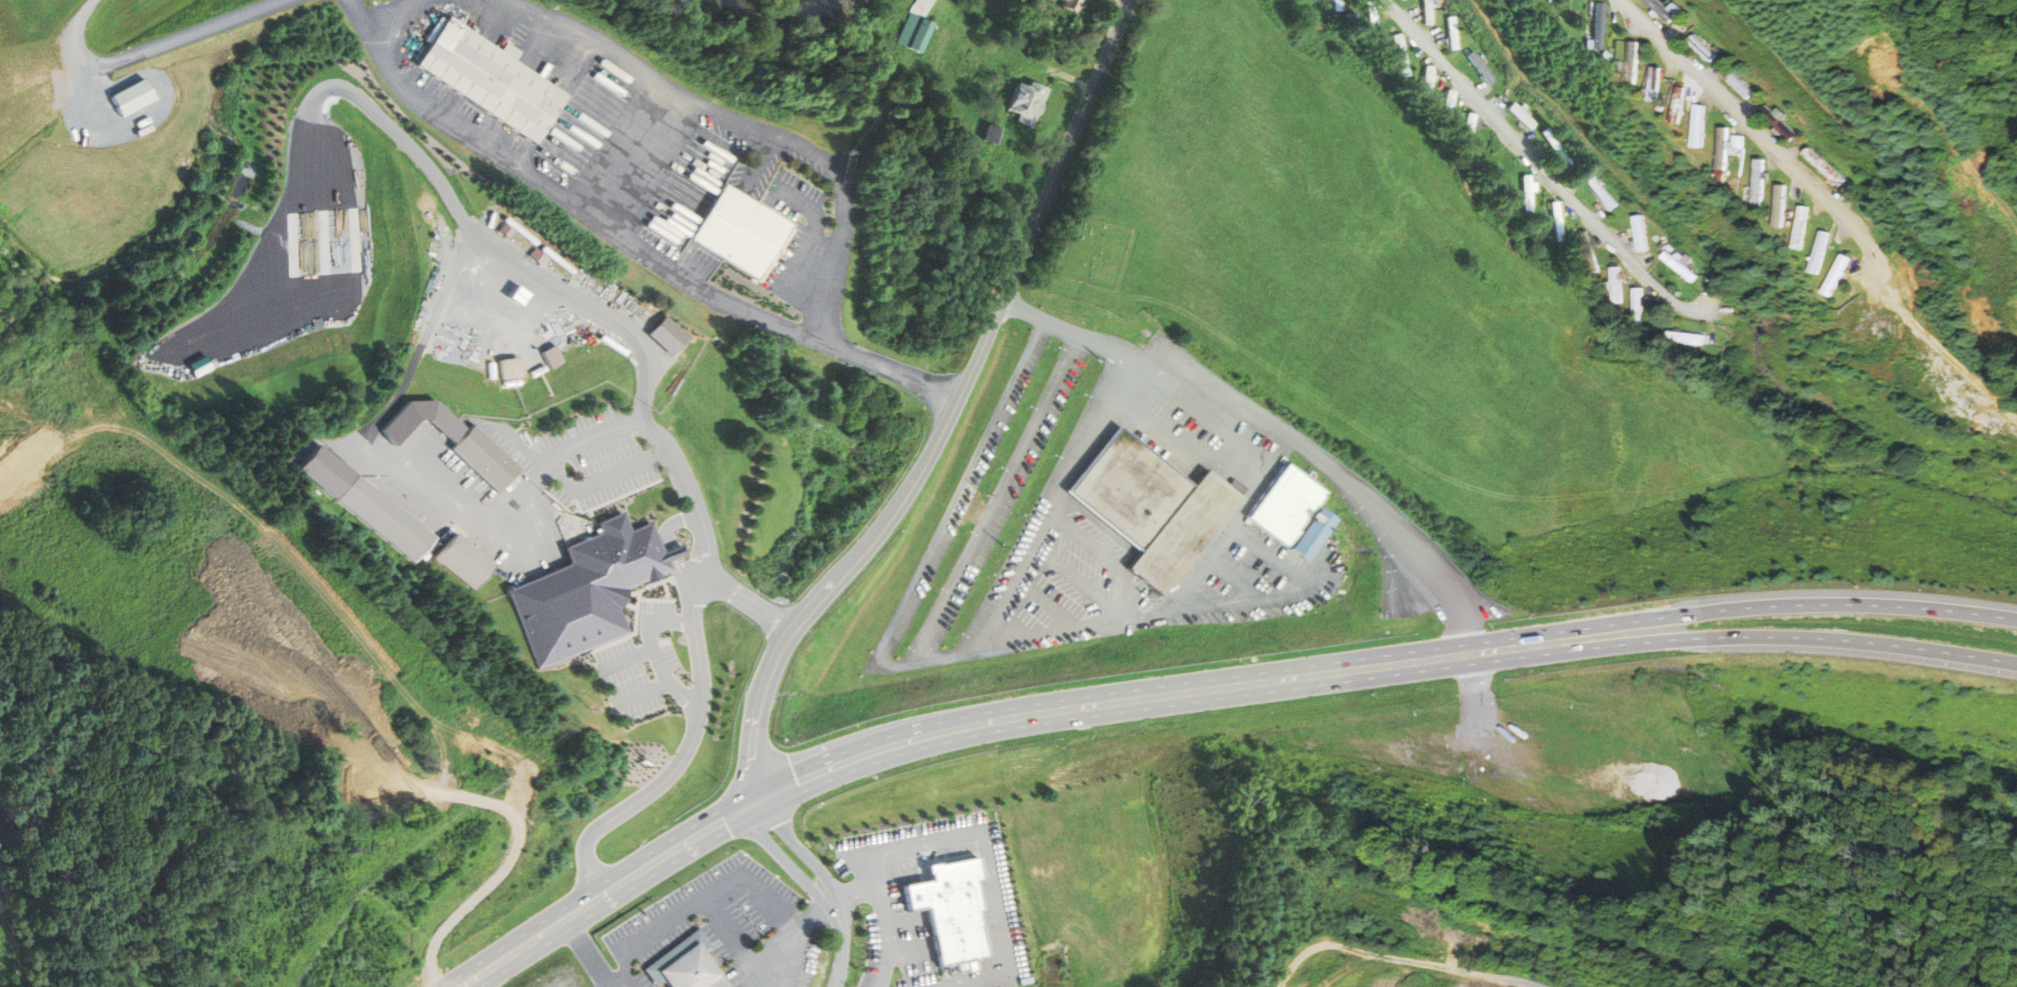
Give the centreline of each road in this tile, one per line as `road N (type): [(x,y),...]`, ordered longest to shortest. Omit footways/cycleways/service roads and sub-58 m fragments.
road 1 (tertiary): [(762,798),(752,732),(774,665),(897,508),(944,430),(1132,0)]
road 2 (trunk): [(873,754),(1130,700),(1631,633)]
road 3 (trunk): [(463,986),(724,818),(873,754)]
road 4 (trunk): [(2016,619),(1801,603),(1718,610),(1631,633)]
road 5 (trunk): [(1631,633),(1880,644),(2016,663)]
road 6 (track): [(1540,986),(1513,976),(1379,958),(1324,986)]

